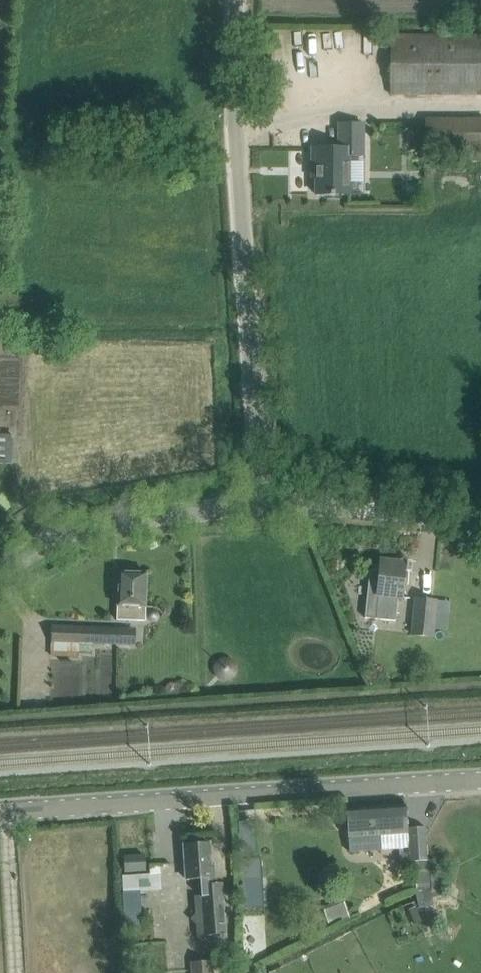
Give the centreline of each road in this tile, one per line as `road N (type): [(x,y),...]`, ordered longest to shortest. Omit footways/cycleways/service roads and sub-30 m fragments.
road 1 (unclassified): [(261,505),(232,104),(236,0)]
road 2 (secondary): [(480,779),(0,811)]
road 3 (tertiary): [(261,505),(86,528),(48,541),(0,573)]
road 4 (tertiary): [(480,521),(261,505)]

